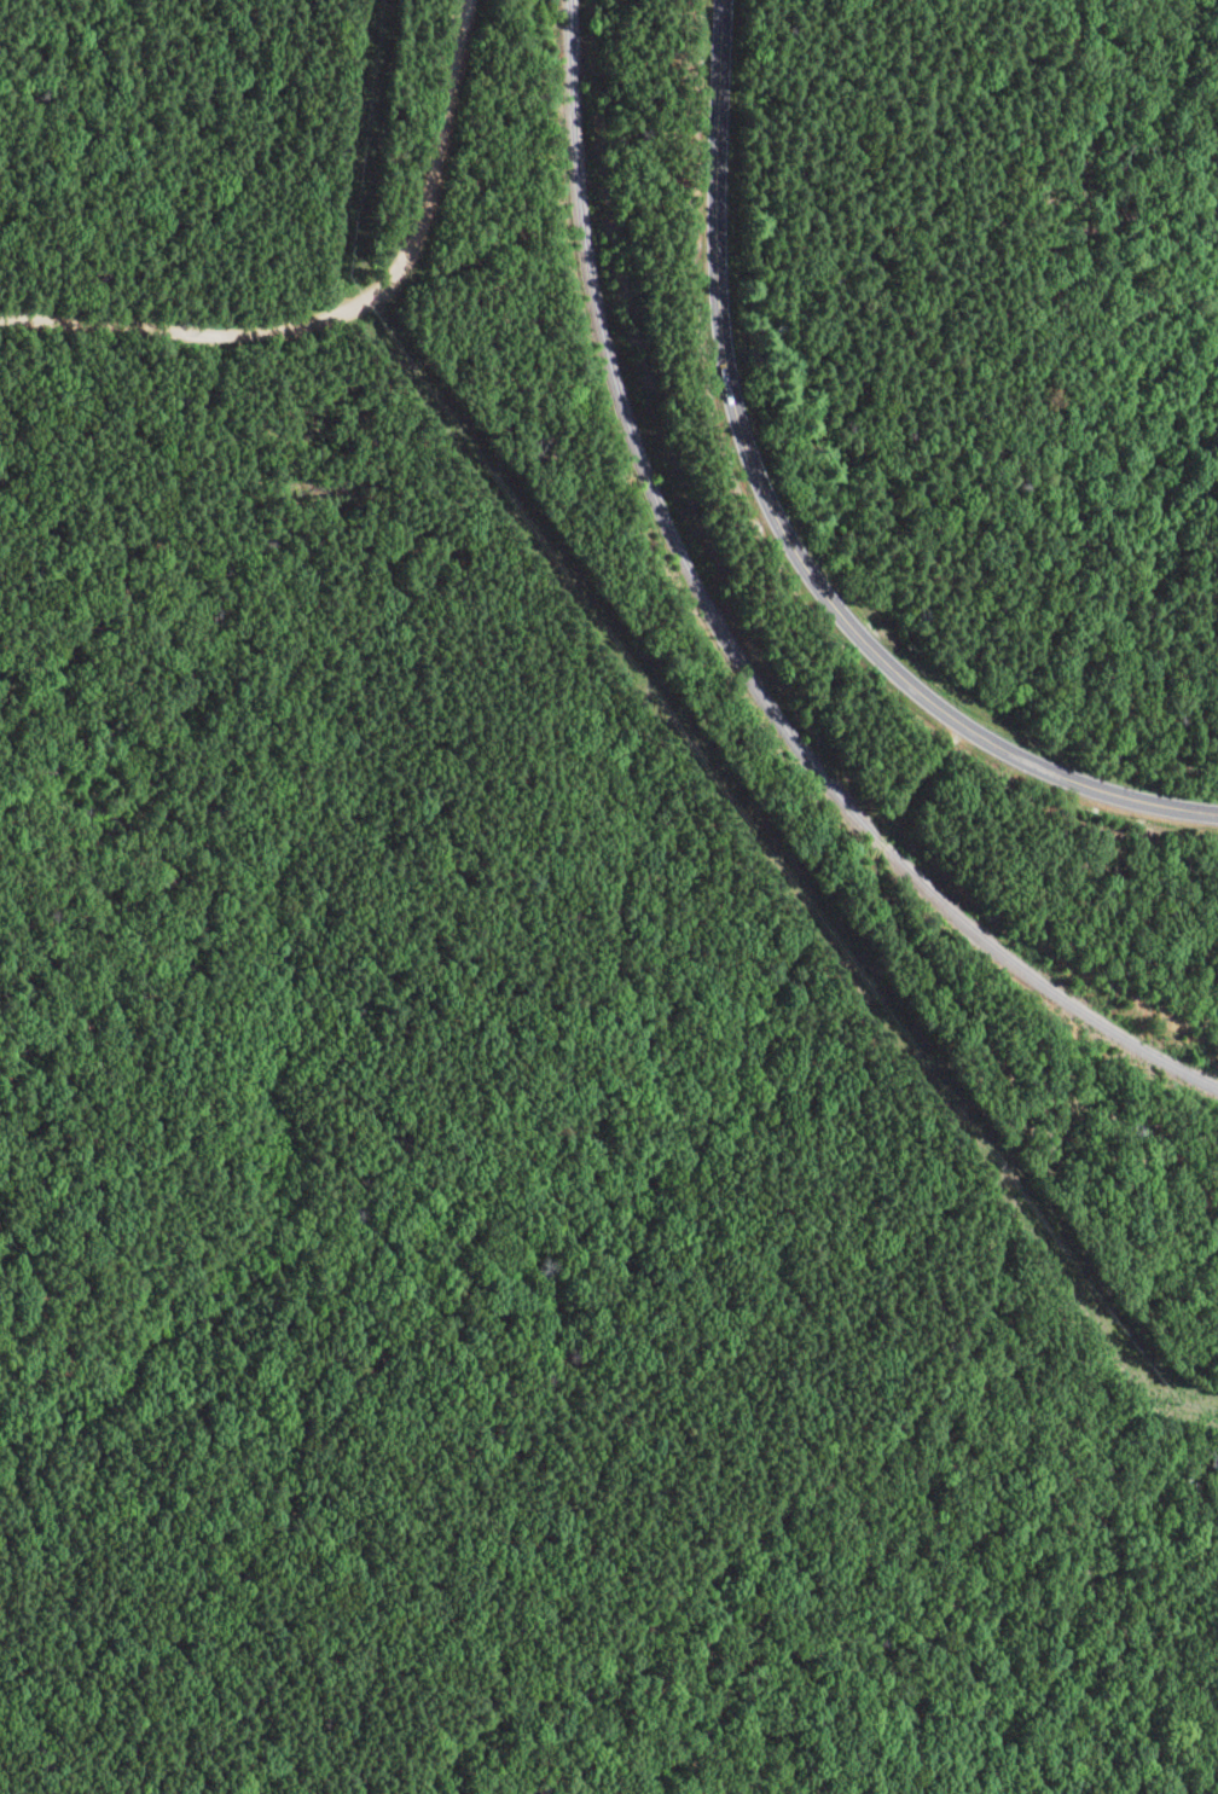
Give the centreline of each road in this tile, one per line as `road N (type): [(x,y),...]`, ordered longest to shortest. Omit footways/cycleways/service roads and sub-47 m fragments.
road 1 (track): [(465,1793),(561,1715),(743,1612),(859,1468),(976,1260),(976,1072),(892,974),(870,865),(895,814),(976,732)]
road 2 (secondary): [(1217,809),(1077,780),(976,732),(911,693),(834,602),(740,419),(724,309),(729,0)]
road 3 (residential): [(0,331),(282,337),(343,313),(404,274),(430,222),(483,0)]

